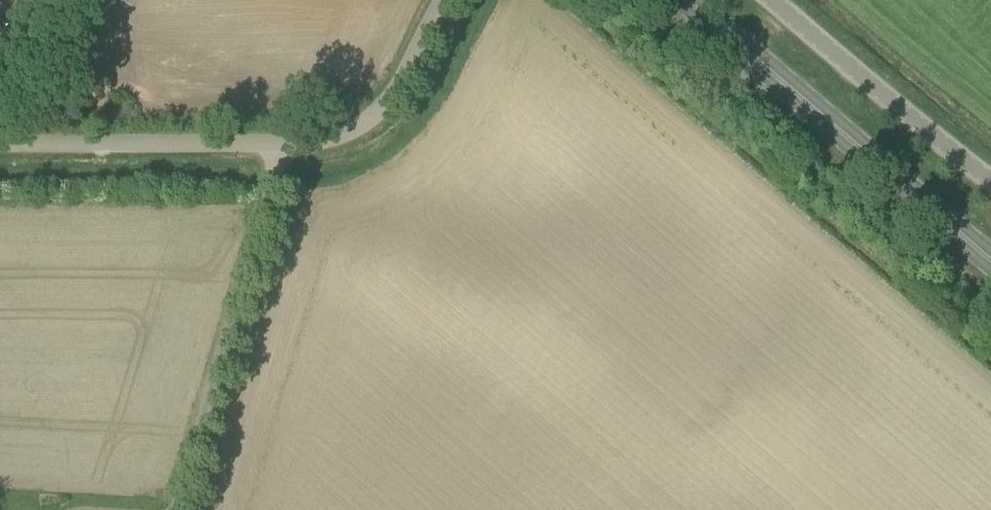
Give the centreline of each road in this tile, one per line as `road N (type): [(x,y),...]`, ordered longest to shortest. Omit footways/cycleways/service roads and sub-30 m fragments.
road 1 (unclassified): [(0,144),(359,133),(400,106),(457,0)]
road 2 (primary): [(990,260),(689,0)]
road 3 (track): [(178,509),(290,135)]
road 4 (unclassified): [(990,167),(789,0)]

